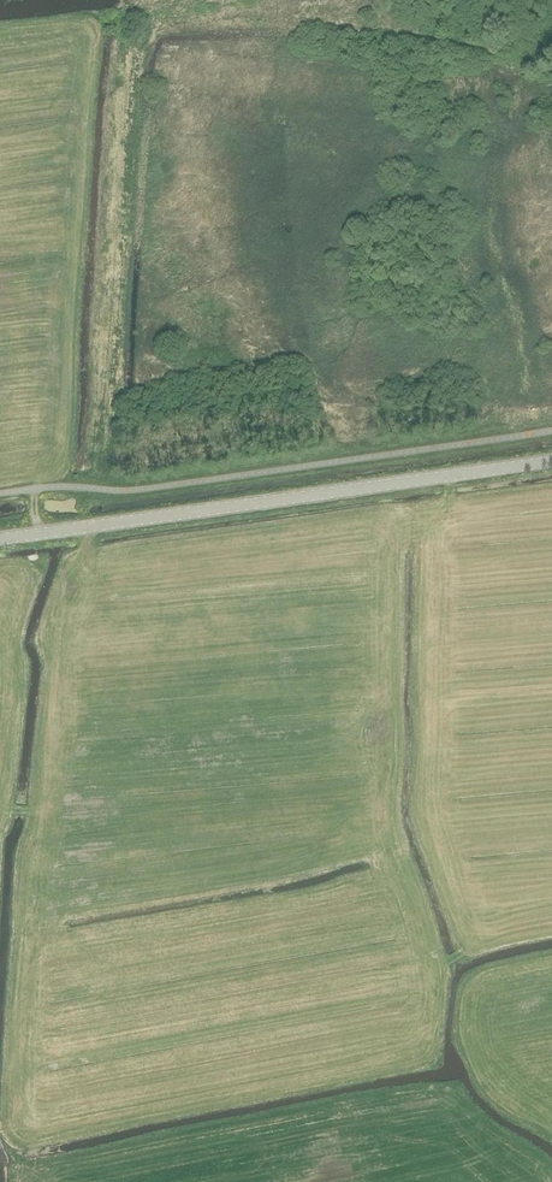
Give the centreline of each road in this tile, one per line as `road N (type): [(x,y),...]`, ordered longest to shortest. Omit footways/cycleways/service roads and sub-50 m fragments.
road 1 (secondary): [(0,539),(551,461)]

